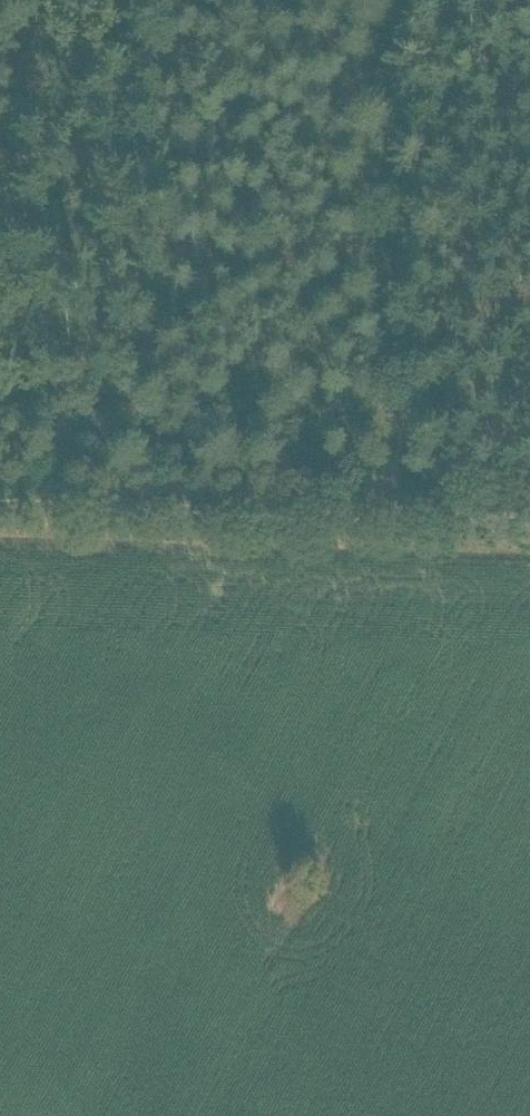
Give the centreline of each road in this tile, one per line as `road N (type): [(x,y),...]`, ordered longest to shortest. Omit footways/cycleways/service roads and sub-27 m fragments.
road 1 (track): [(0,516),(387,524)]
road 2 (track): [(387,524),(529,528)]

